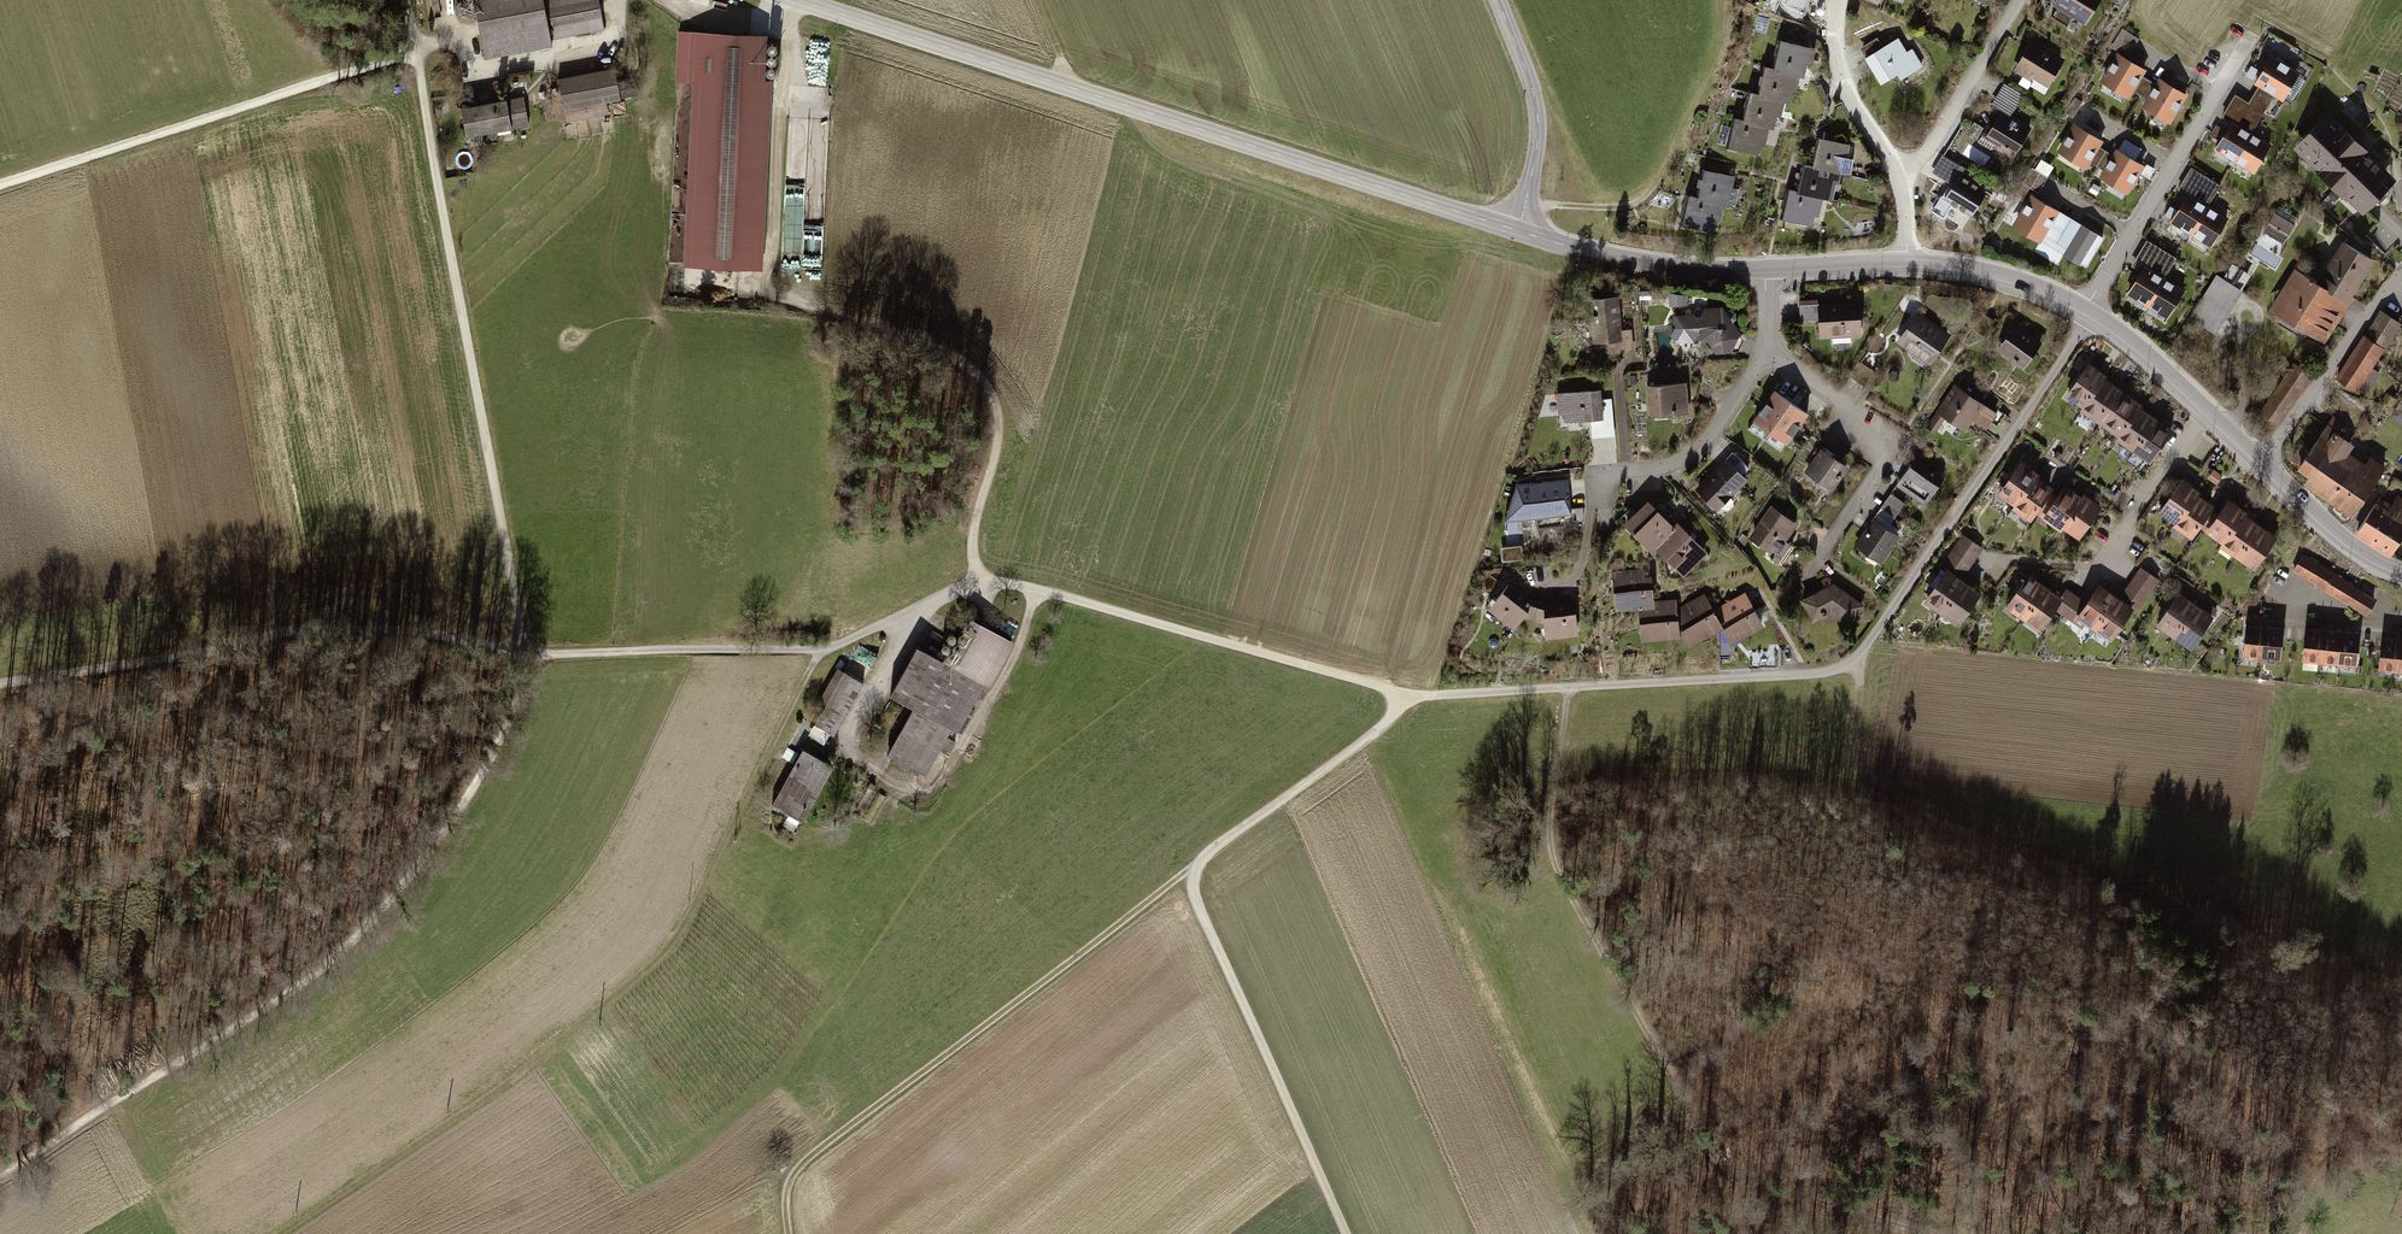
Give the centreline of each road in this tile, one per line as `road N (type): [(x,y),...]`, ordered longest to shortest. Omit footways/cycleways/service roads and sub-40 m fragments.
road 1 (track): [(824,650),(666,956),(515,1080),(284,1233)]
road 2 (track): [(0,1174),(263,1009),(366,926),(471,793),(525,698),(534,650)]
road 3 (tertiary): [(1519,231),(805,0)]
road 4 (track): [(1569,687),(1549,839),(1556,864),(1714,1158),(1740,1178),(1932,1233)]
road 5 (track): [(977,580),(976,510),(997,427),(986,385),(898,332),(778,296),(771,279),(793,0)]
road 6 (track): [(1401,695),(1377,730),(1198,860),(1195,897),(1348,1233)]
road 7 (track): [(534,650),(523,636),(406,0)]
road 8 (track): [(1198,860),(797,1169),(783,1188),(790,1233)]
road 9 (track): [(0,682),(304,630),(416,633),(534,650)]
road 10 (track): [(921,606),(849,742),(853,754),(921,793),(937,788),(1018,651),(1036,590)]
road 11 (track): [(416,51),(0,184)]
road 12 (track): [(2095,874),(1854,783),(1860,678),(1854,658)]
road 13 (track): [(1720,0),(1716,46),(1690,120),(1650,191),(1611,208),(1526,203)]
road 14 (residential): [(2251,35),(2085,309)]
road 15 (residential): [(1768,345),(1838,399),(1856,430),(1885,450),(1822,554)]
road 16 (track): [(416,51),(456,38),(472,71),(600,50),(617,35),(617,0)]
road 17 (tertiary): [(1766,268),(1637,262),(1519,231)]
road 18 (tertiary): [(1498,0),(1537,109),(1519,231)]
road 19 (residential): [(1768,345),(1700,446),(1667,465),(1609,473),(1596,489)]
road 20 (residential): [(2262,462),(2401,271)]
road 21 (residential): [(1897,174),(1932,144),(2019,0)]
road 22 (residential): [(2207,410),(2089,578)]
road 23 (track): [(1969,1233),(2062,1068)]
road 24 (residential): [(1897,174),(1842,76),(1840,0)]
road 25 (tertiary): [(2085,309),(2013,278),(1907,262)]
road 26 (tertiary): [(2401,571),(2350,544),(2262,462)]
road 27 (tertiary): [(2207,410),(2085,309)]
road 28 (tertiary): [(1907,262),(1766,268)]

